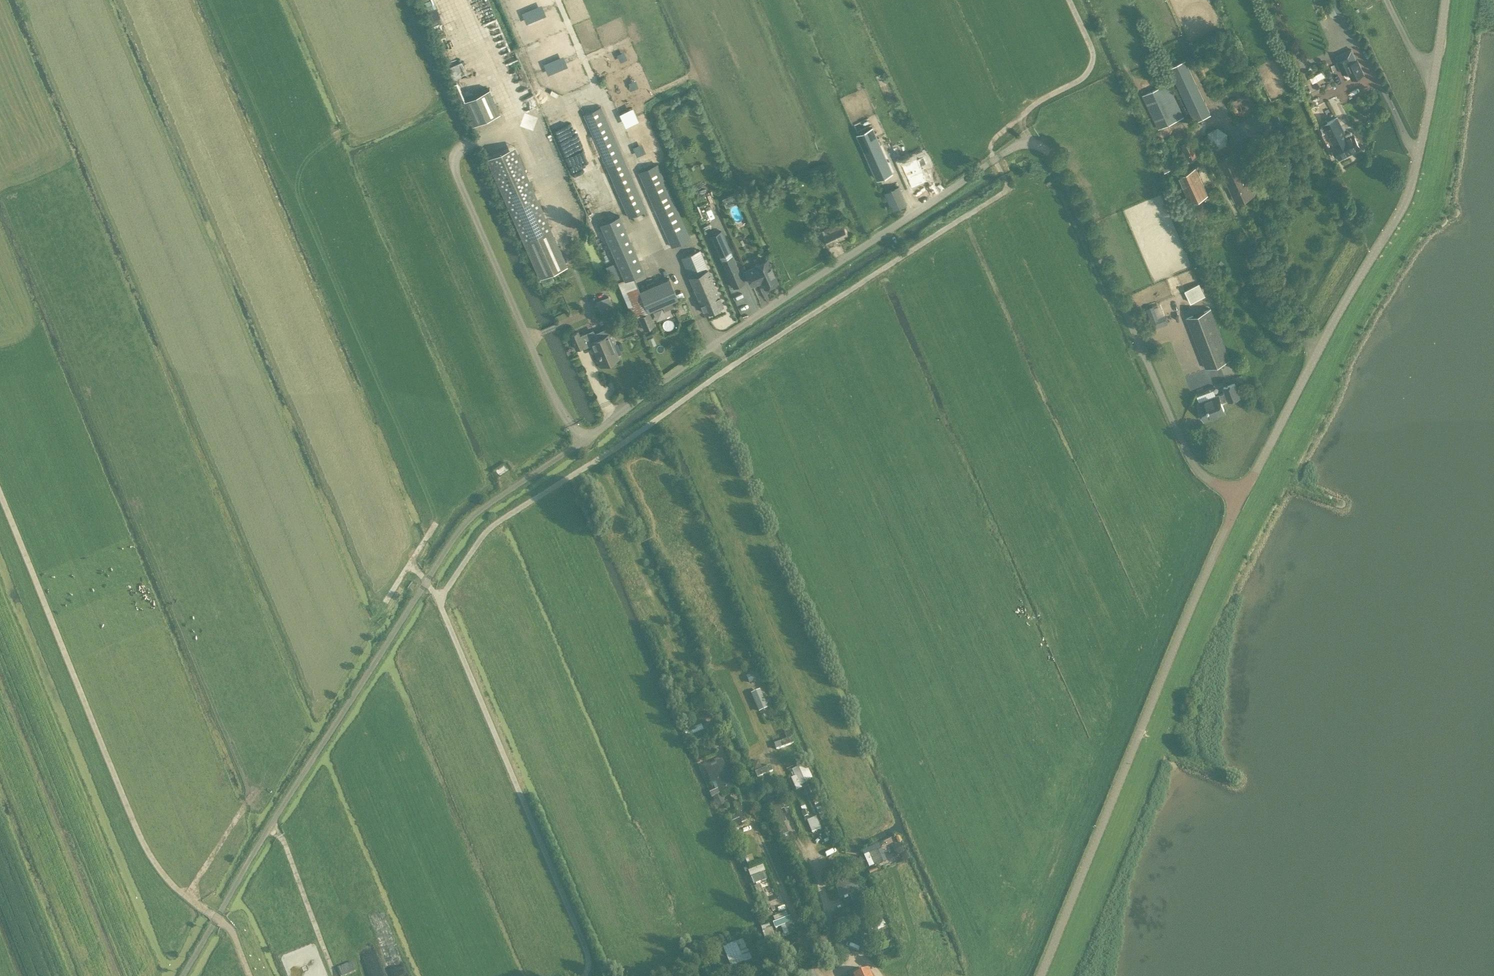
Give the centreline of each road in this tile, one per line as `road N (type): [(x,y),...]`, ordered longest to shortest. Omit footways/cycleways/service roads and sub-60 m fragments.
road 1 (unclassified): [(183,975),(455,536),(787,296),(1015,147),(1032,144),(1053,155),(1182,446),(1199,474),(1242,501)]
road 2 (track): [(435,527),(411,563),(440,601),(488,532),(1006,191),(991,143),(1085,77),(1094,58),(1068,0)]
road 3 (track): [(822,975),(583,442)]
road 4 (track): [(249,975),(231,931),(182,895),(139,839),(0,497)]
road 5 (tertiary): [(1242,501),(1410,195),(1447,0)]
road 6 (tertiary): [(1041,975),(1242,501)]
road 7 (track): [(440,601),(584,949),(583,975)]
road 8 (track): [(336,975),(271,828)]

